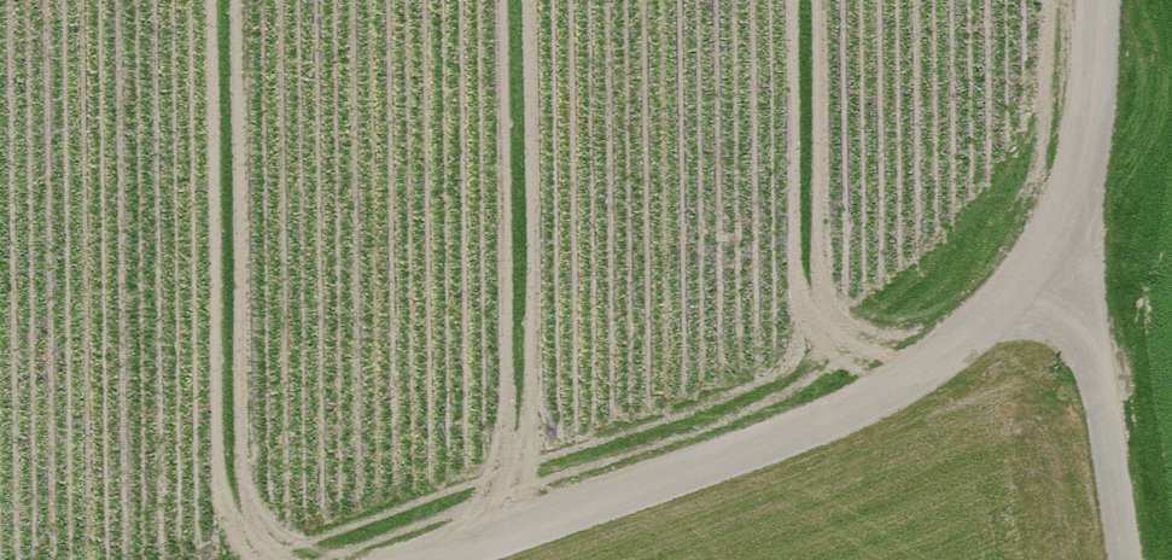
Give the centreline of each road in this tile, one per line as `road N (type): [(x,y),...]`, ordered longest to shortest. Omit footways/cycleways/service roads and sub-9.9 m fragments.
road 1 (track): [(139,559),(993,262),(1023,0)]
road 2 (unclassified): [(425,559),(845,415),(971,338),(1049,264),(1094,105),(1099,0)]
road 3 (track): [(1049,264),(1083,310),(1125,559)]

